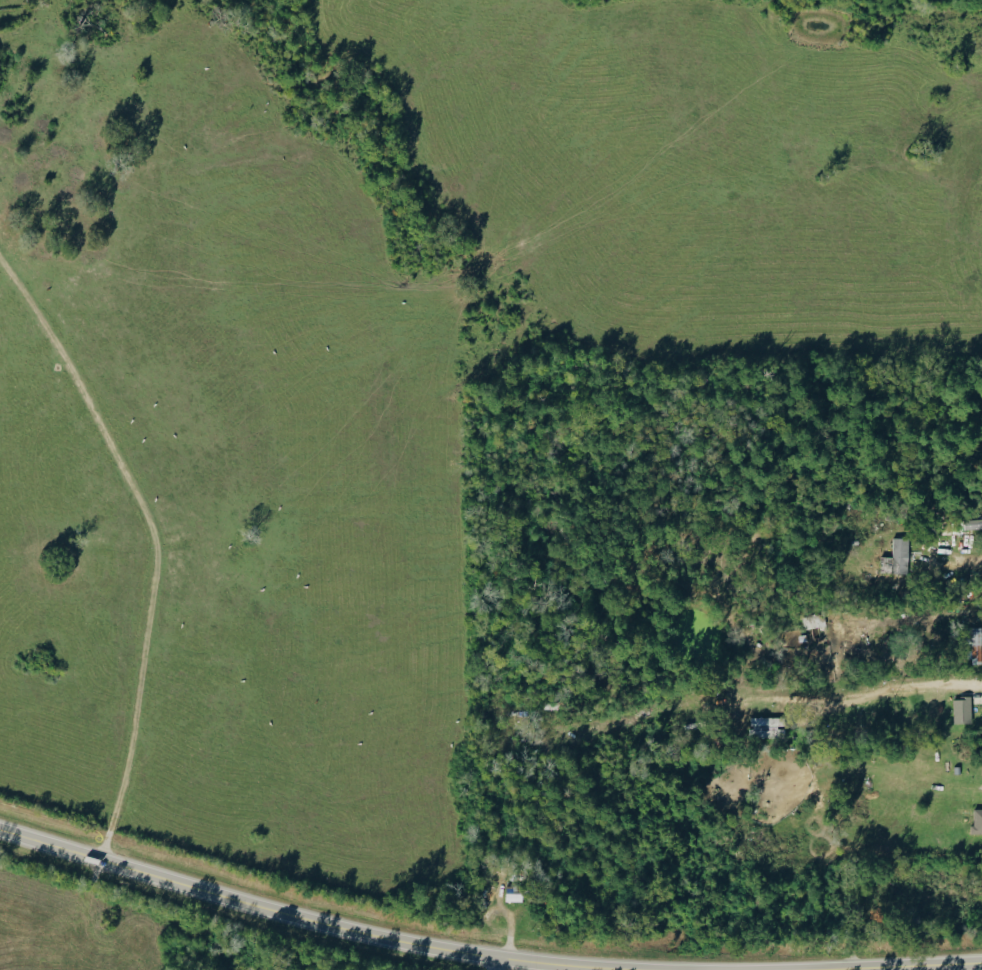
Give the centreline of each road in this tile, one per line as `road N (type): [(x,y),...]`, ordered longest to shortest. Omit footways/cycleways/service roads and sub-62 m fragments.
road 1 (tertiary): [(662,969),(502,958),(329,925),(0,823)]
road 2 (tertiary): [(981,964),(832,969)]

